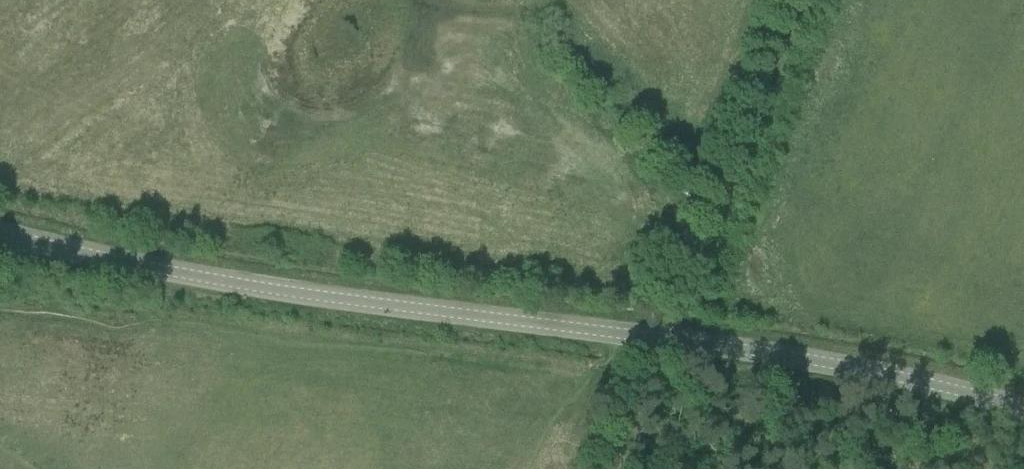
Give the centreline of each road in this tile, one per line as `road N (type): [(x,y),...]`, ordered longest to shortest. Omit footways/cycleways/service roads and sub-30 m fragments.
road 1 (tertiary): [(0,232),(258,287),(788,357),(1023,408)]

